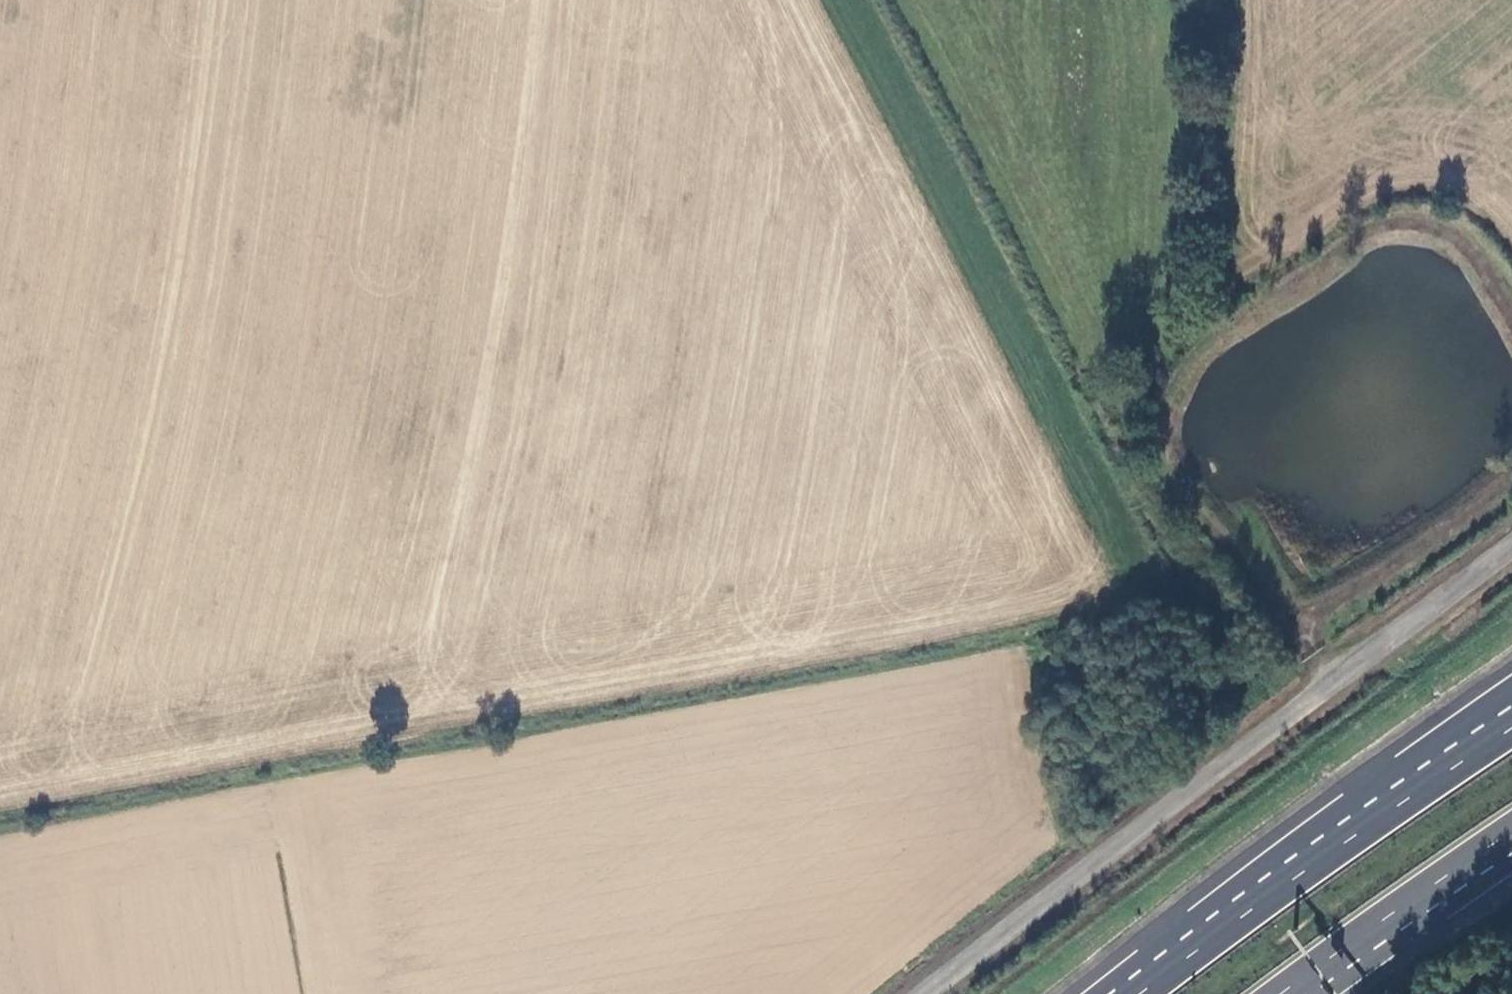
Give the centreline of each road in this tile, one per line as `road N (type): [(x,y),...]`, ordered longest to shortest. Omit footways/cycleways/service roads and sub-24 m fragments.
road 1 (unclassified): [(937,993),(1511,552)]
road 2 (track): [(1511,487),(1311,626),(1230,580),(1149,464),(1144,409)]
road 3 (trunk): [(1511,723),(1373,814),(1136,993)]
road 4 (track): [(1186,340),(1391,211),(1465,243),(1511,325)]
road 5 (trunk): [(1298,993),(1511,857)]

